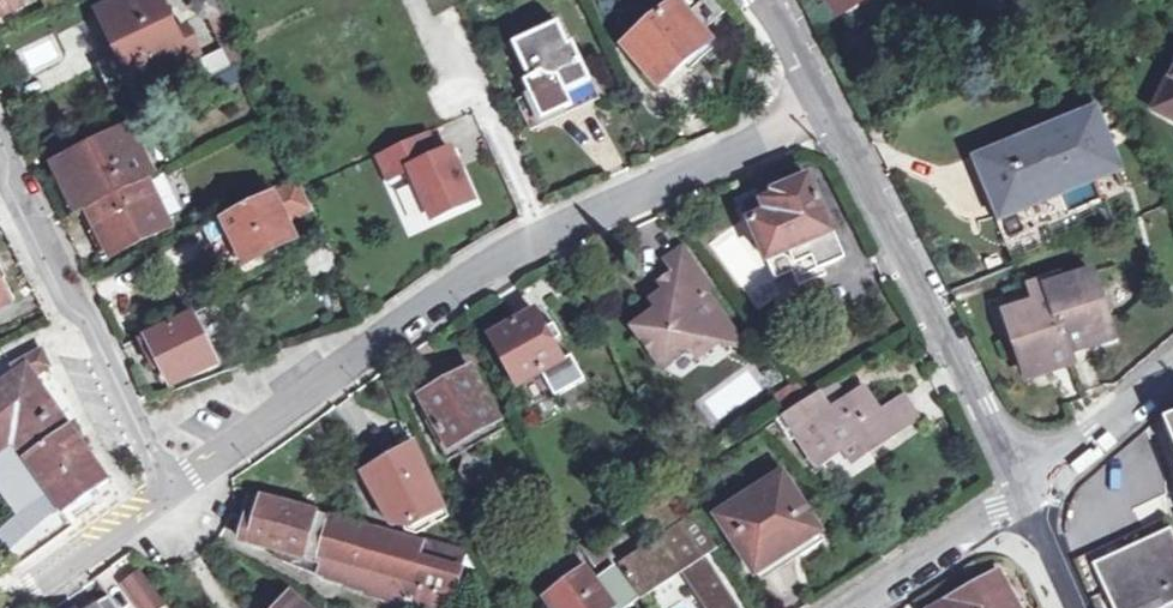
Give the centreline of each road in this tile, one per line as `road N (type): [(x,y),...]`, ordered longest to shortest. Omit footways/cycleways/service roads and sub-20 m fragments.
road 1 (residential): [(171,496),(461,279),(825,110)]
road 2 (residential): [(825,110),(1023,498)]
road 3 (residential): [(171,496),(90,325),(65,298),(0,170)]
road 4 (residential): [(846,607),(1023,498)]
road 5 (residential): [(1172,372),(1023,498)]
road 6 (residential): [(16,607),(171,496)]
road 7 (residential): [(763,0),(825,110)]

